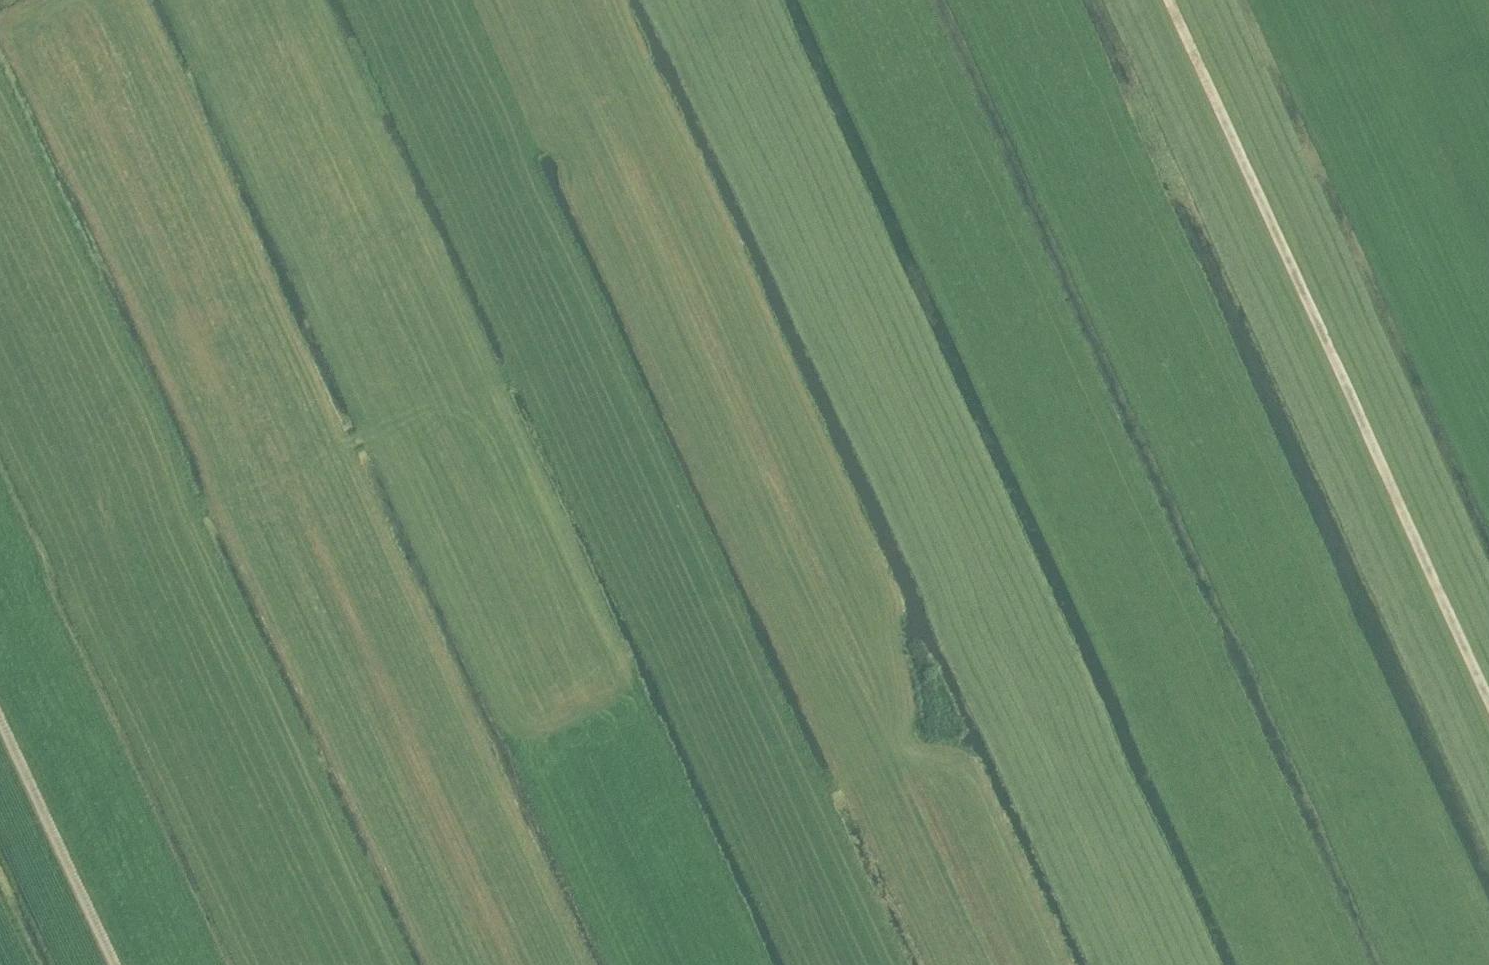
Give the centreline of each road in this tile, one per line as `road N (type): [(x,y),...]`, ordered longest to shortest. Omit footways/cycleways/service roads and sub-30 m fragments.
road 1 (track): [(1488,697),(1167,0)]

